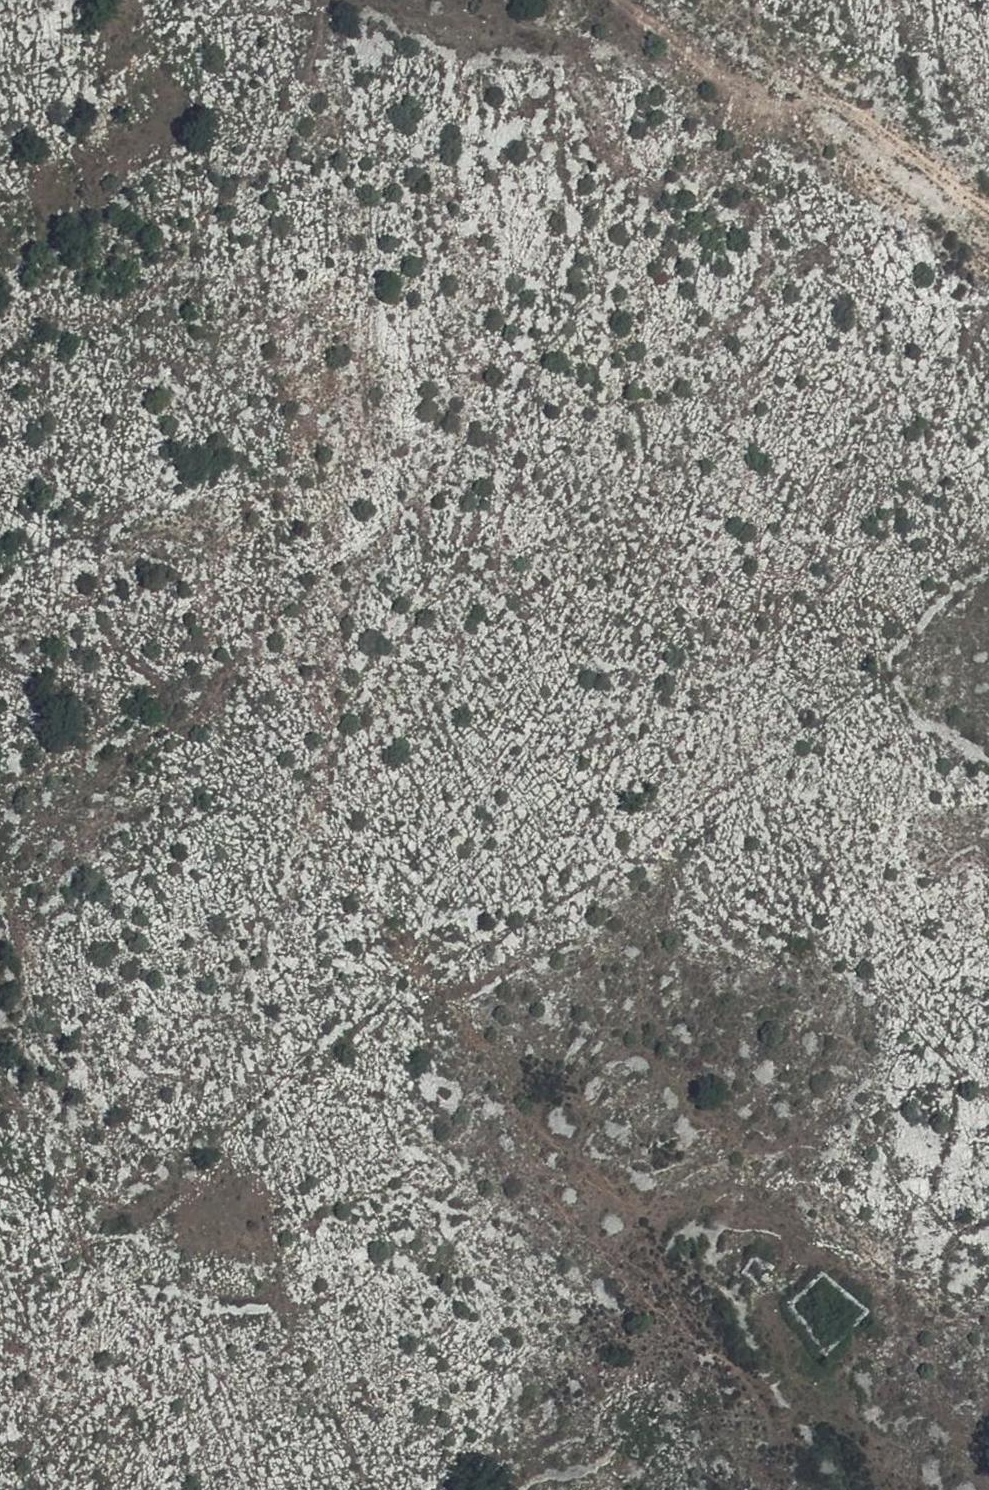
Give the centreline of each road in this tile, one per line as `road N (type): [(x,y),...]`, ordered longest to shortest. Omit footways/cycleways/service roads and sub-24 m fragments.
road 1 (track): [(988,208),(838,106),(791,108),(740,89),(618,0)]

